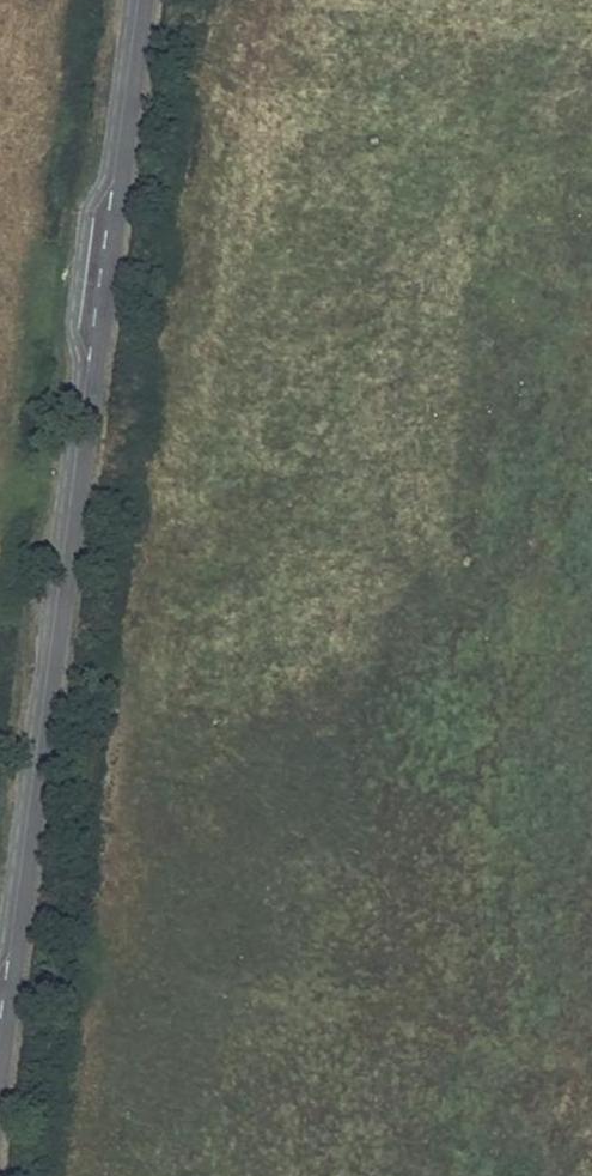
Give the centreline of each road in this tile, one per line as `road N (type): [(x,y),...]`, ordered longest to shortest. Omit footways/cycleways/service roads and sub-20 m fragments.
road 1 (residential): [(144,0),(0,1059)]

